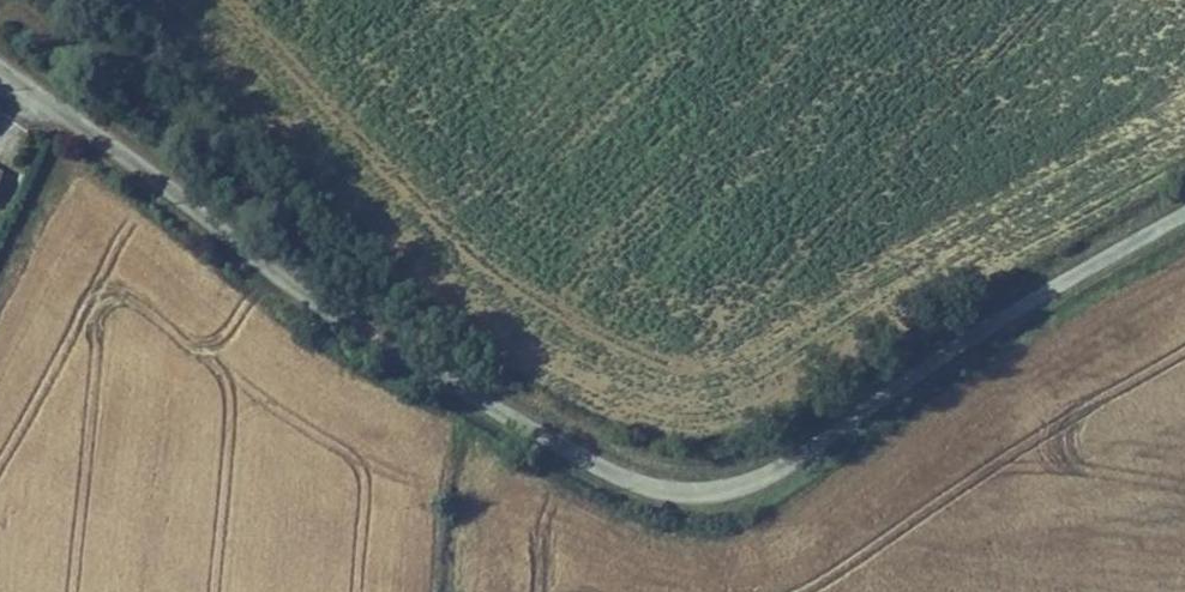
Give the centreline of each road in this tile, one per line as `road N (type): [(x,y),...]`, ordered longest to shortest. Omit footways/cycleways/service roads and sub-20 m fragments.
road 1 (unclassified): [(1184,213),(775,454),(715,478),(642,476),(372,337),(0,71)]

